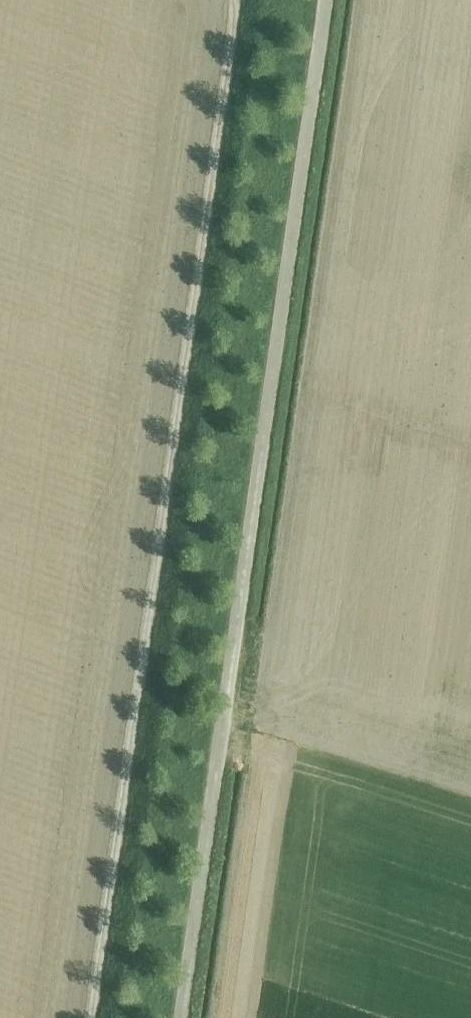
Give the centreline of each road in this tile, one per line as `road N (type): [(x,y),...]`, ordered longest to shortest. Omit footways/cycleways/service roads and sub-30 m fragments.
road 1 (unclassified): [(179,1017),(324,0)]
road 2 (track): [(231,0),(90,1017)]

